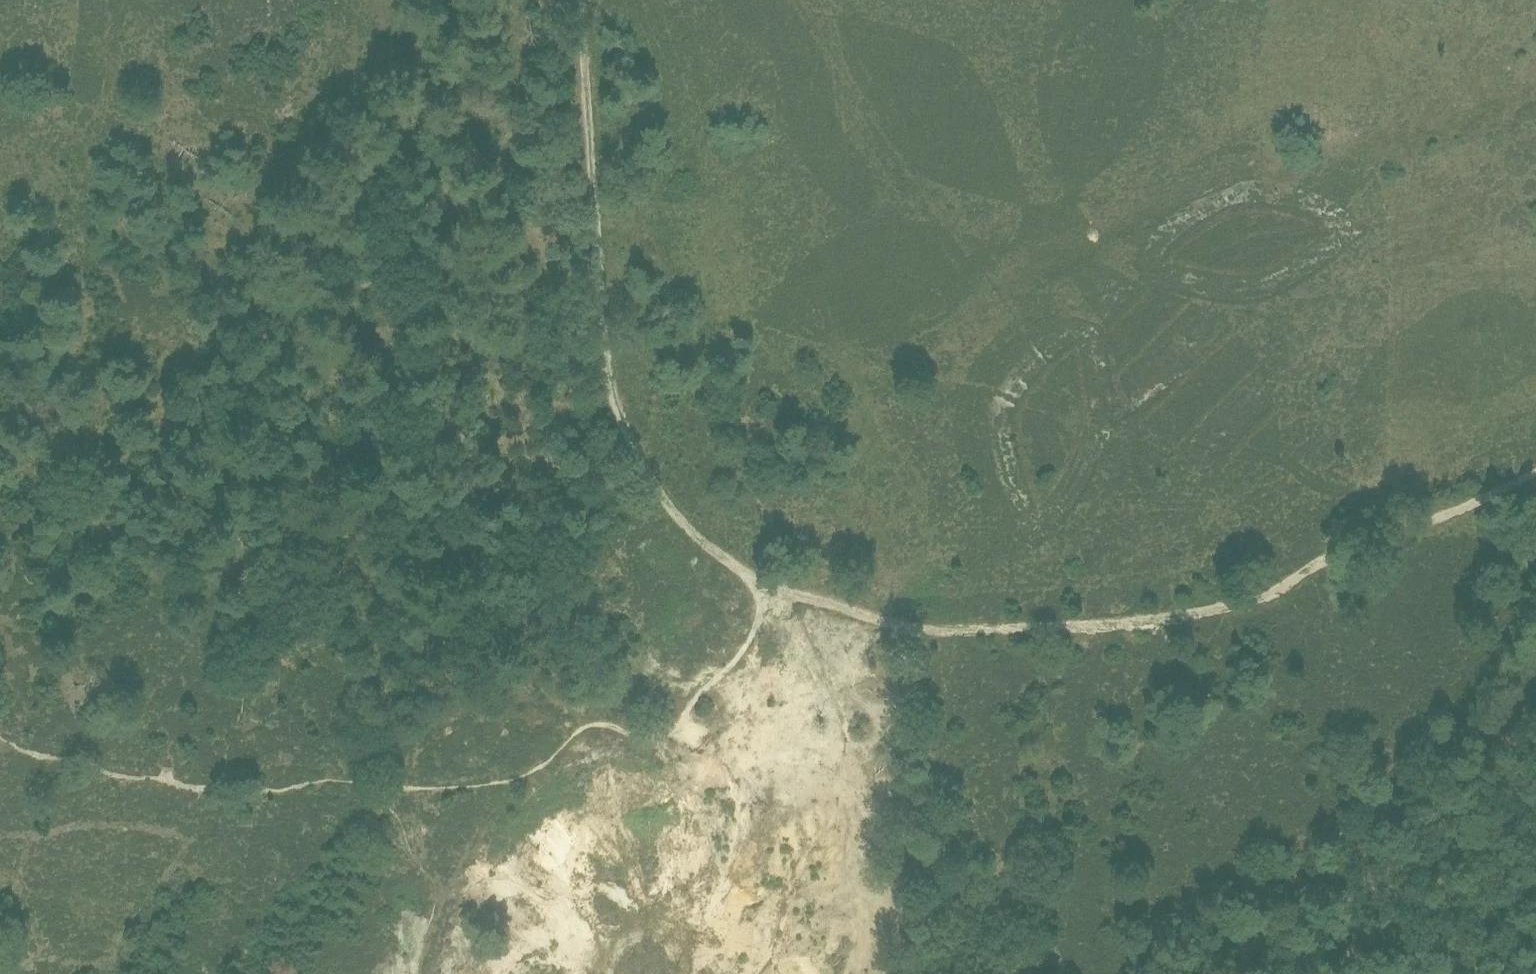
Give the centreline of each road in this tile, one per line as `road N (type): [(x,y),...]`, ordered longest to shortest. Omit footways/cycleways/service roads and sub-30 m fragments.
road 1 (track): [(763,581),(683,524),(618,418),(604,356),(578,0)]

